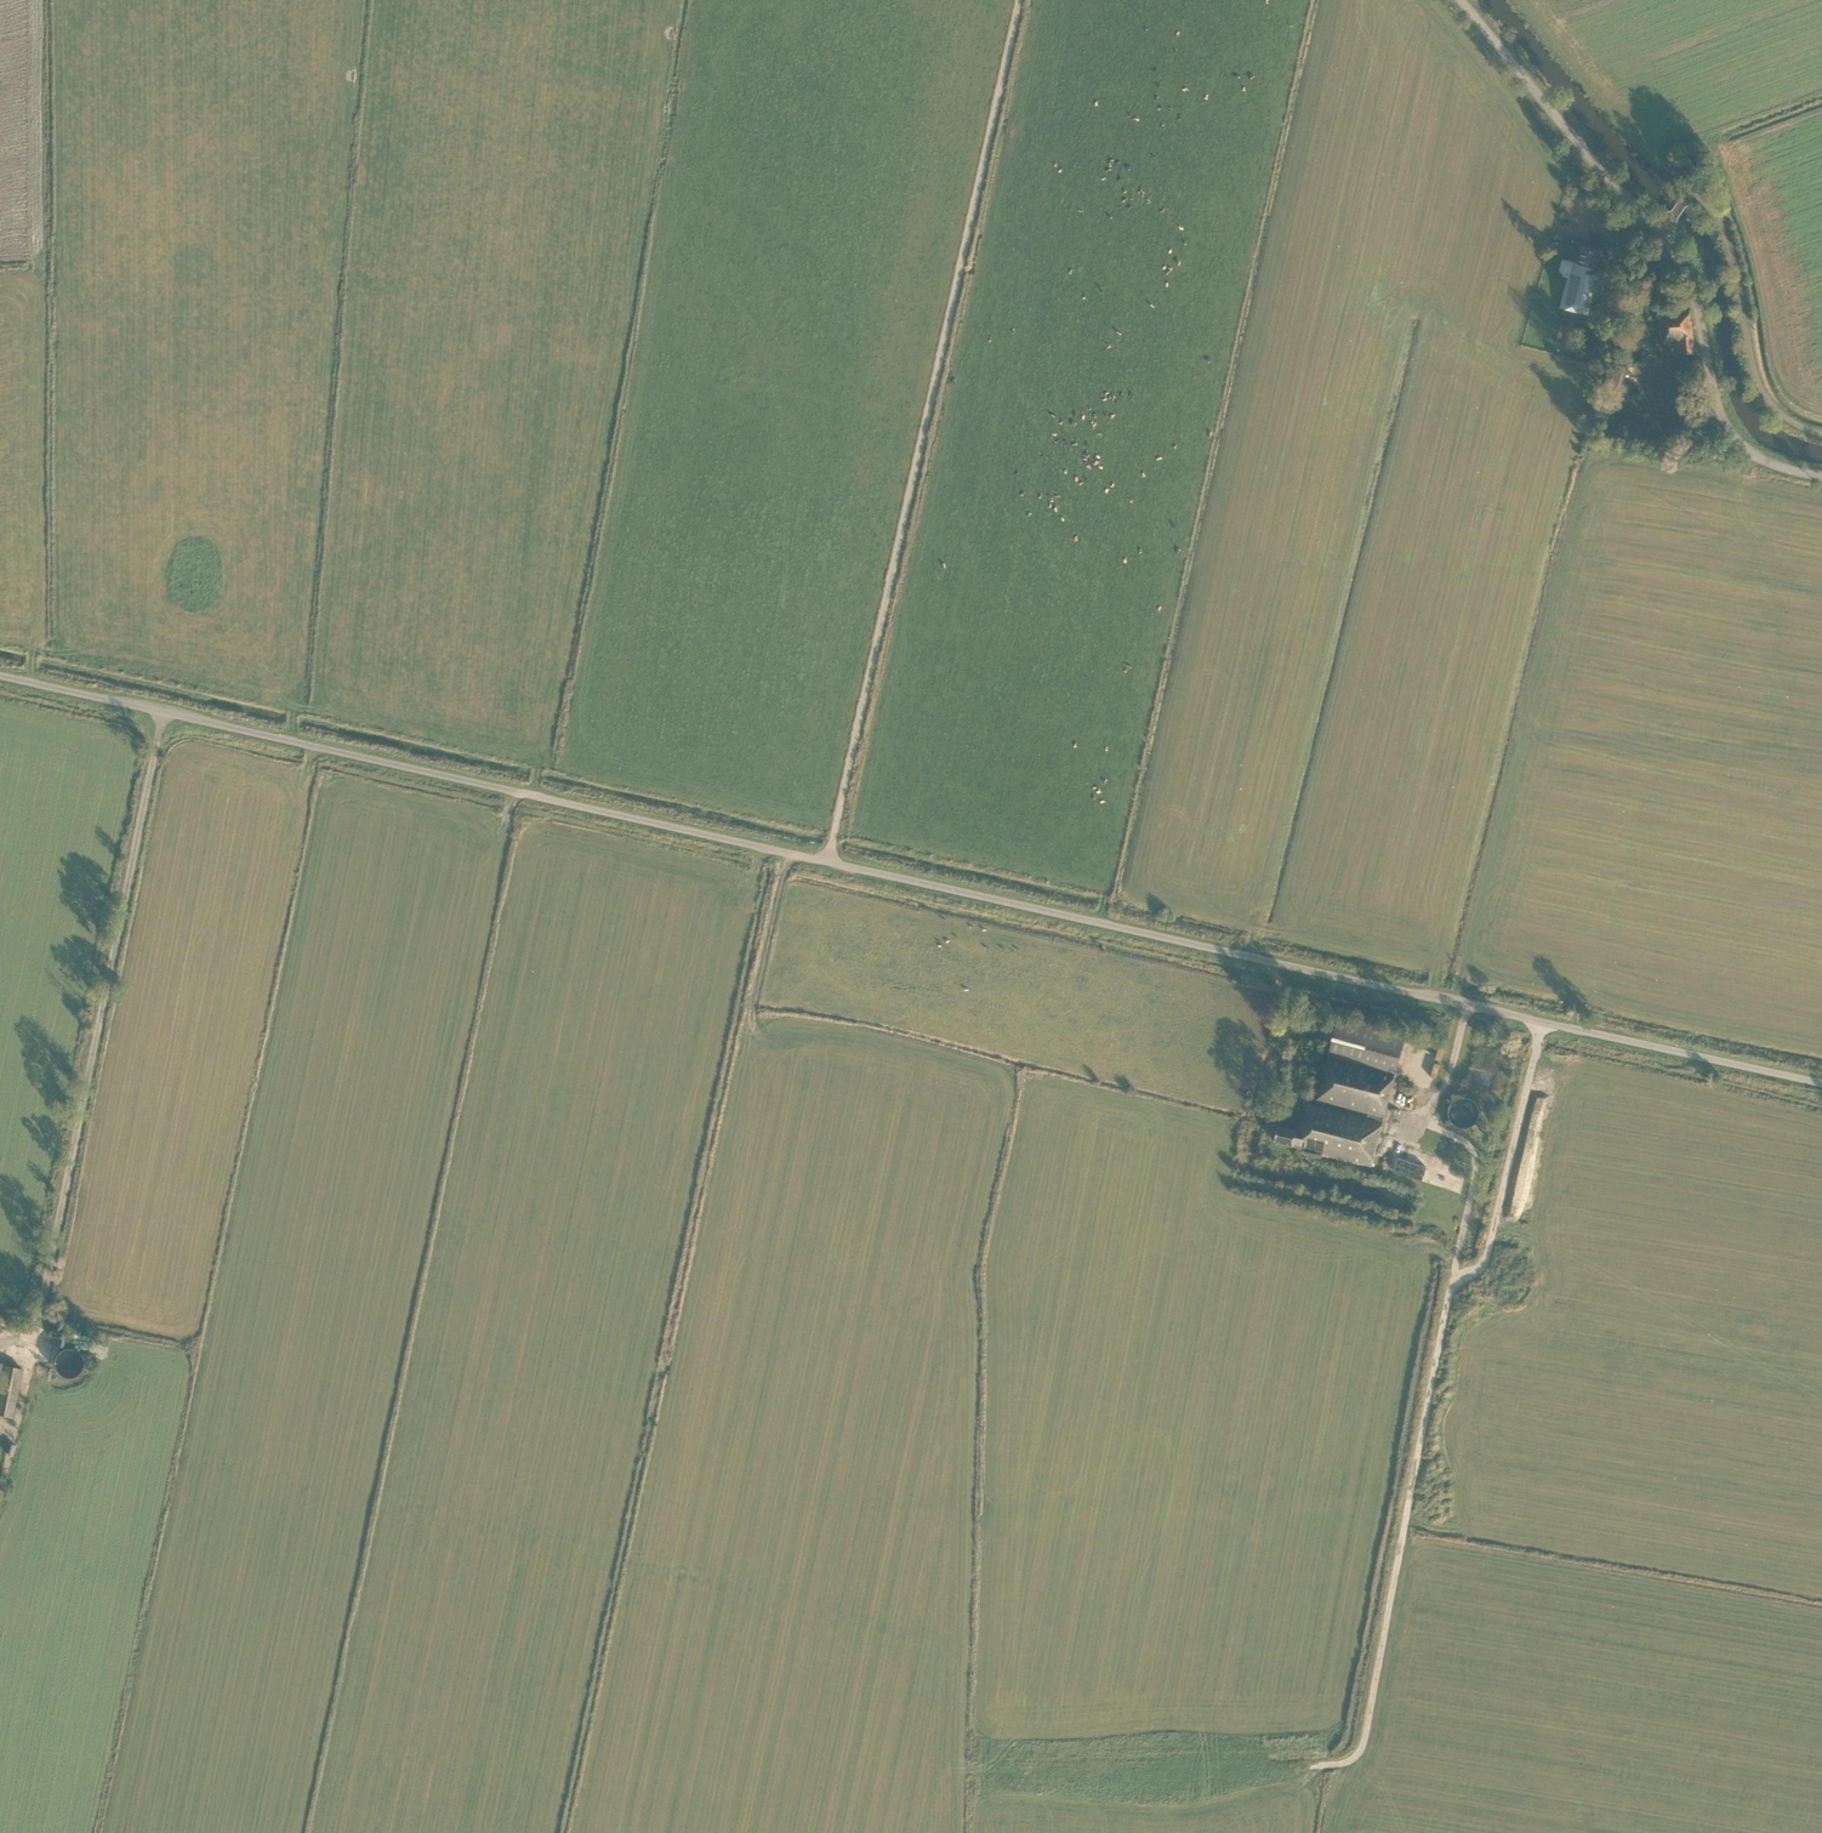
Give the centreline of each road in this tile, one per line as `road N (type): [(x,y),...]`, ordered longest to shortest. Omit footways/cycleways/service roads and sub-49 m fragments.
road 1 (unclassified): [(1821,1083),(0,678)]
road 2 (tertiary): [(1821,476),(1763,460),(1738,442),(1718,403),(1692,288),(1673,249),(1461,0)]

